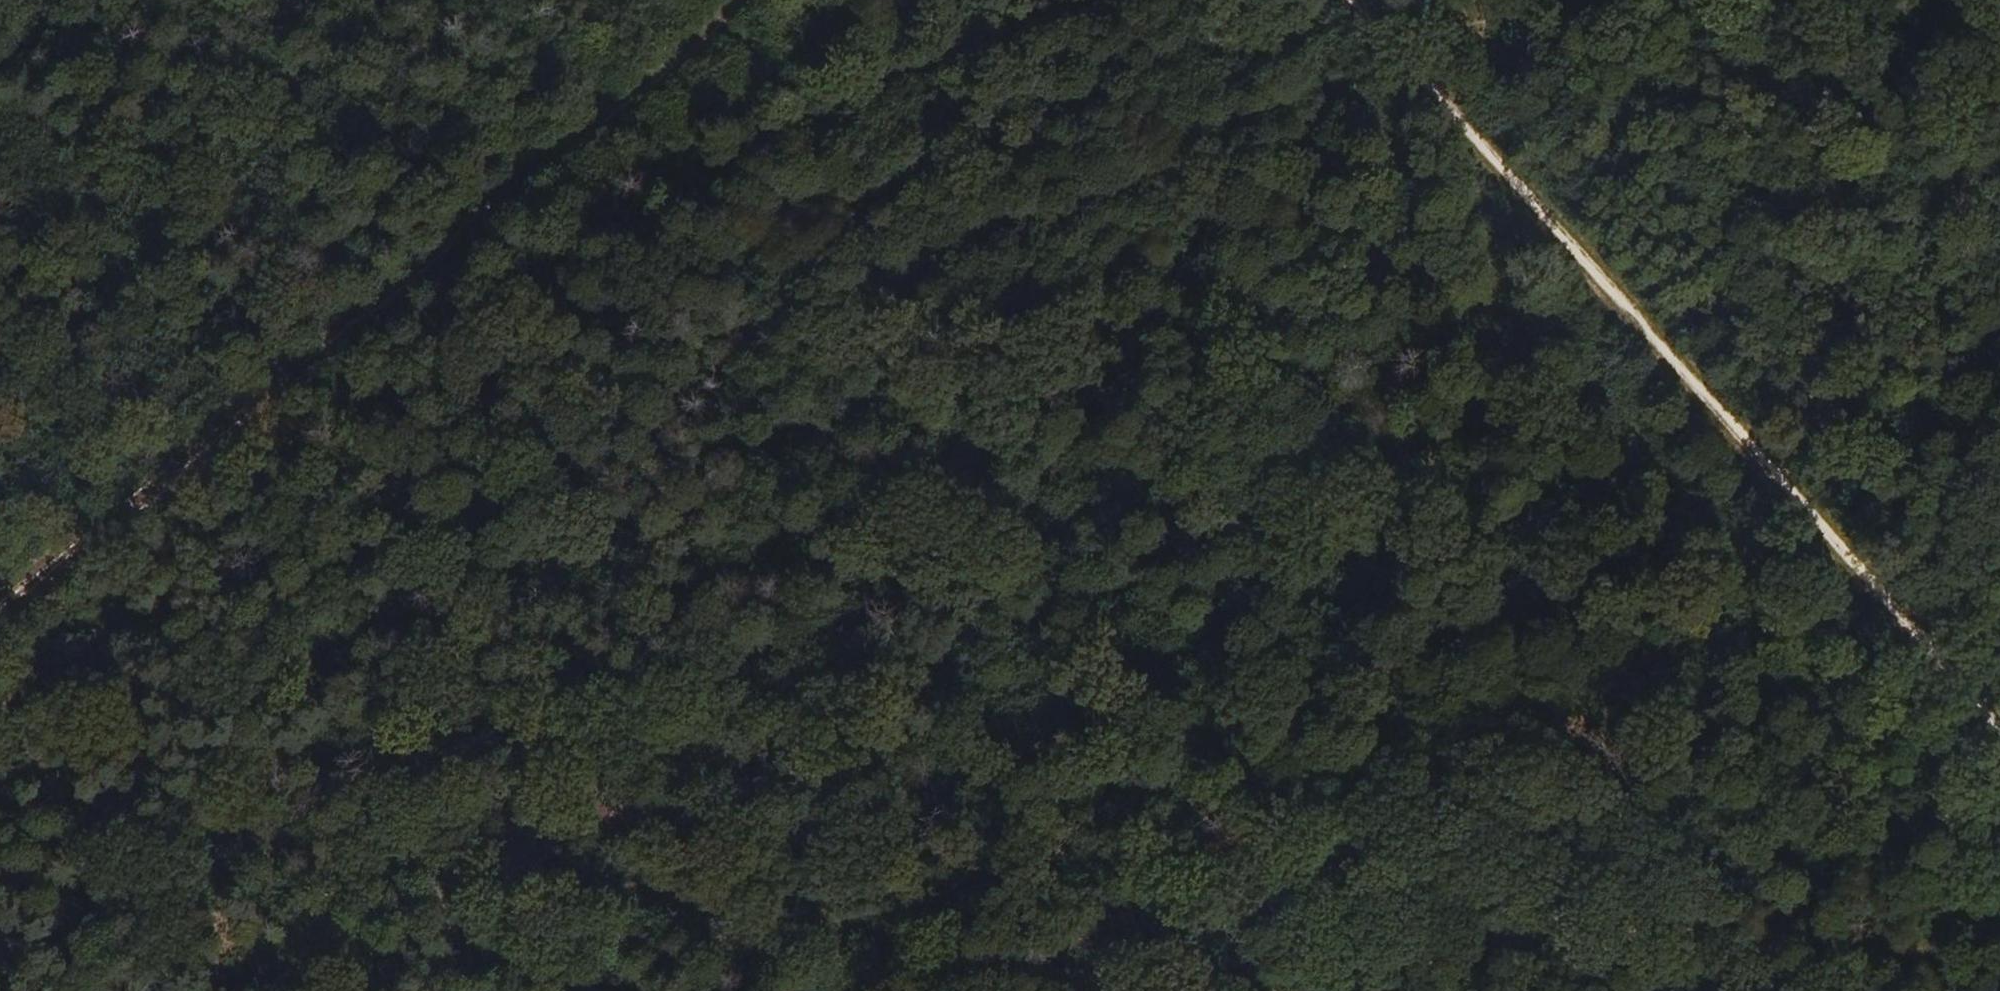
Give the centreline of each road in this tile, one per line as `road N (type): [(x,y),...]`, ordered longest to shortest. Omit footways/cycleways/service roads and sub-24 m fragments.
road 1 (track): [(1999,728),(1351,0)]
road 2 (track): [(743,0),(0,611)]

